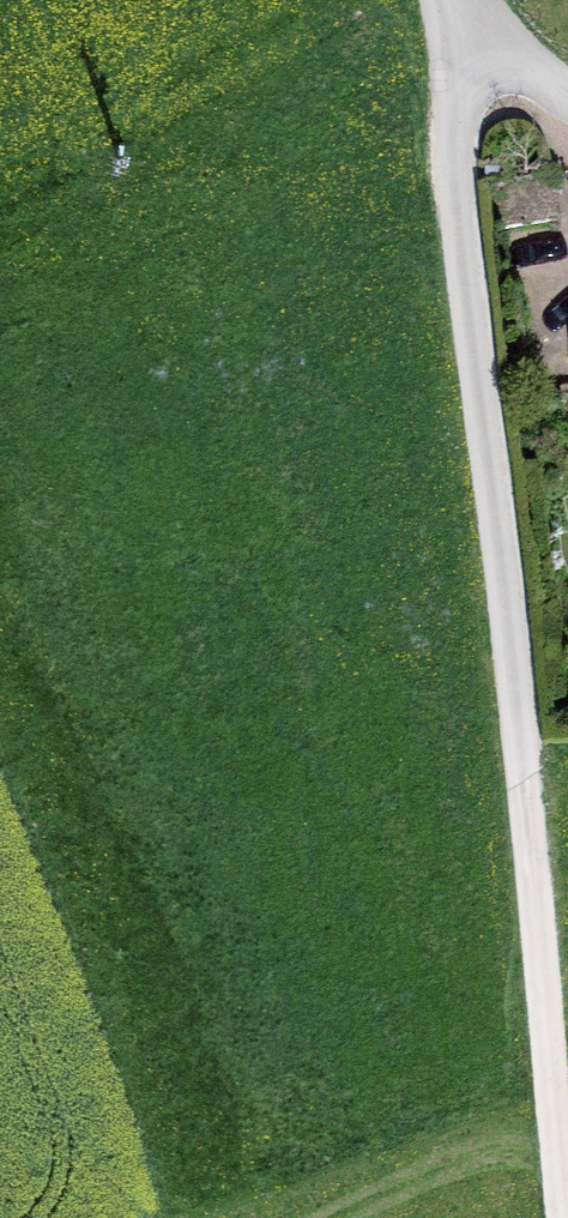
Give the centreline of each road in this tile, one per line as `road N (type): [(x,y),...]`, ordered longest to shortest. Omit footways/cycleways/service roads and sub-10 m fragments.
road 1 (unclassified): [(459,23),(455,198),(524,792)]
road 2 (track): [(524,792),(561,1217)]
road 3 (residential): [(459,23),(567,94)]

